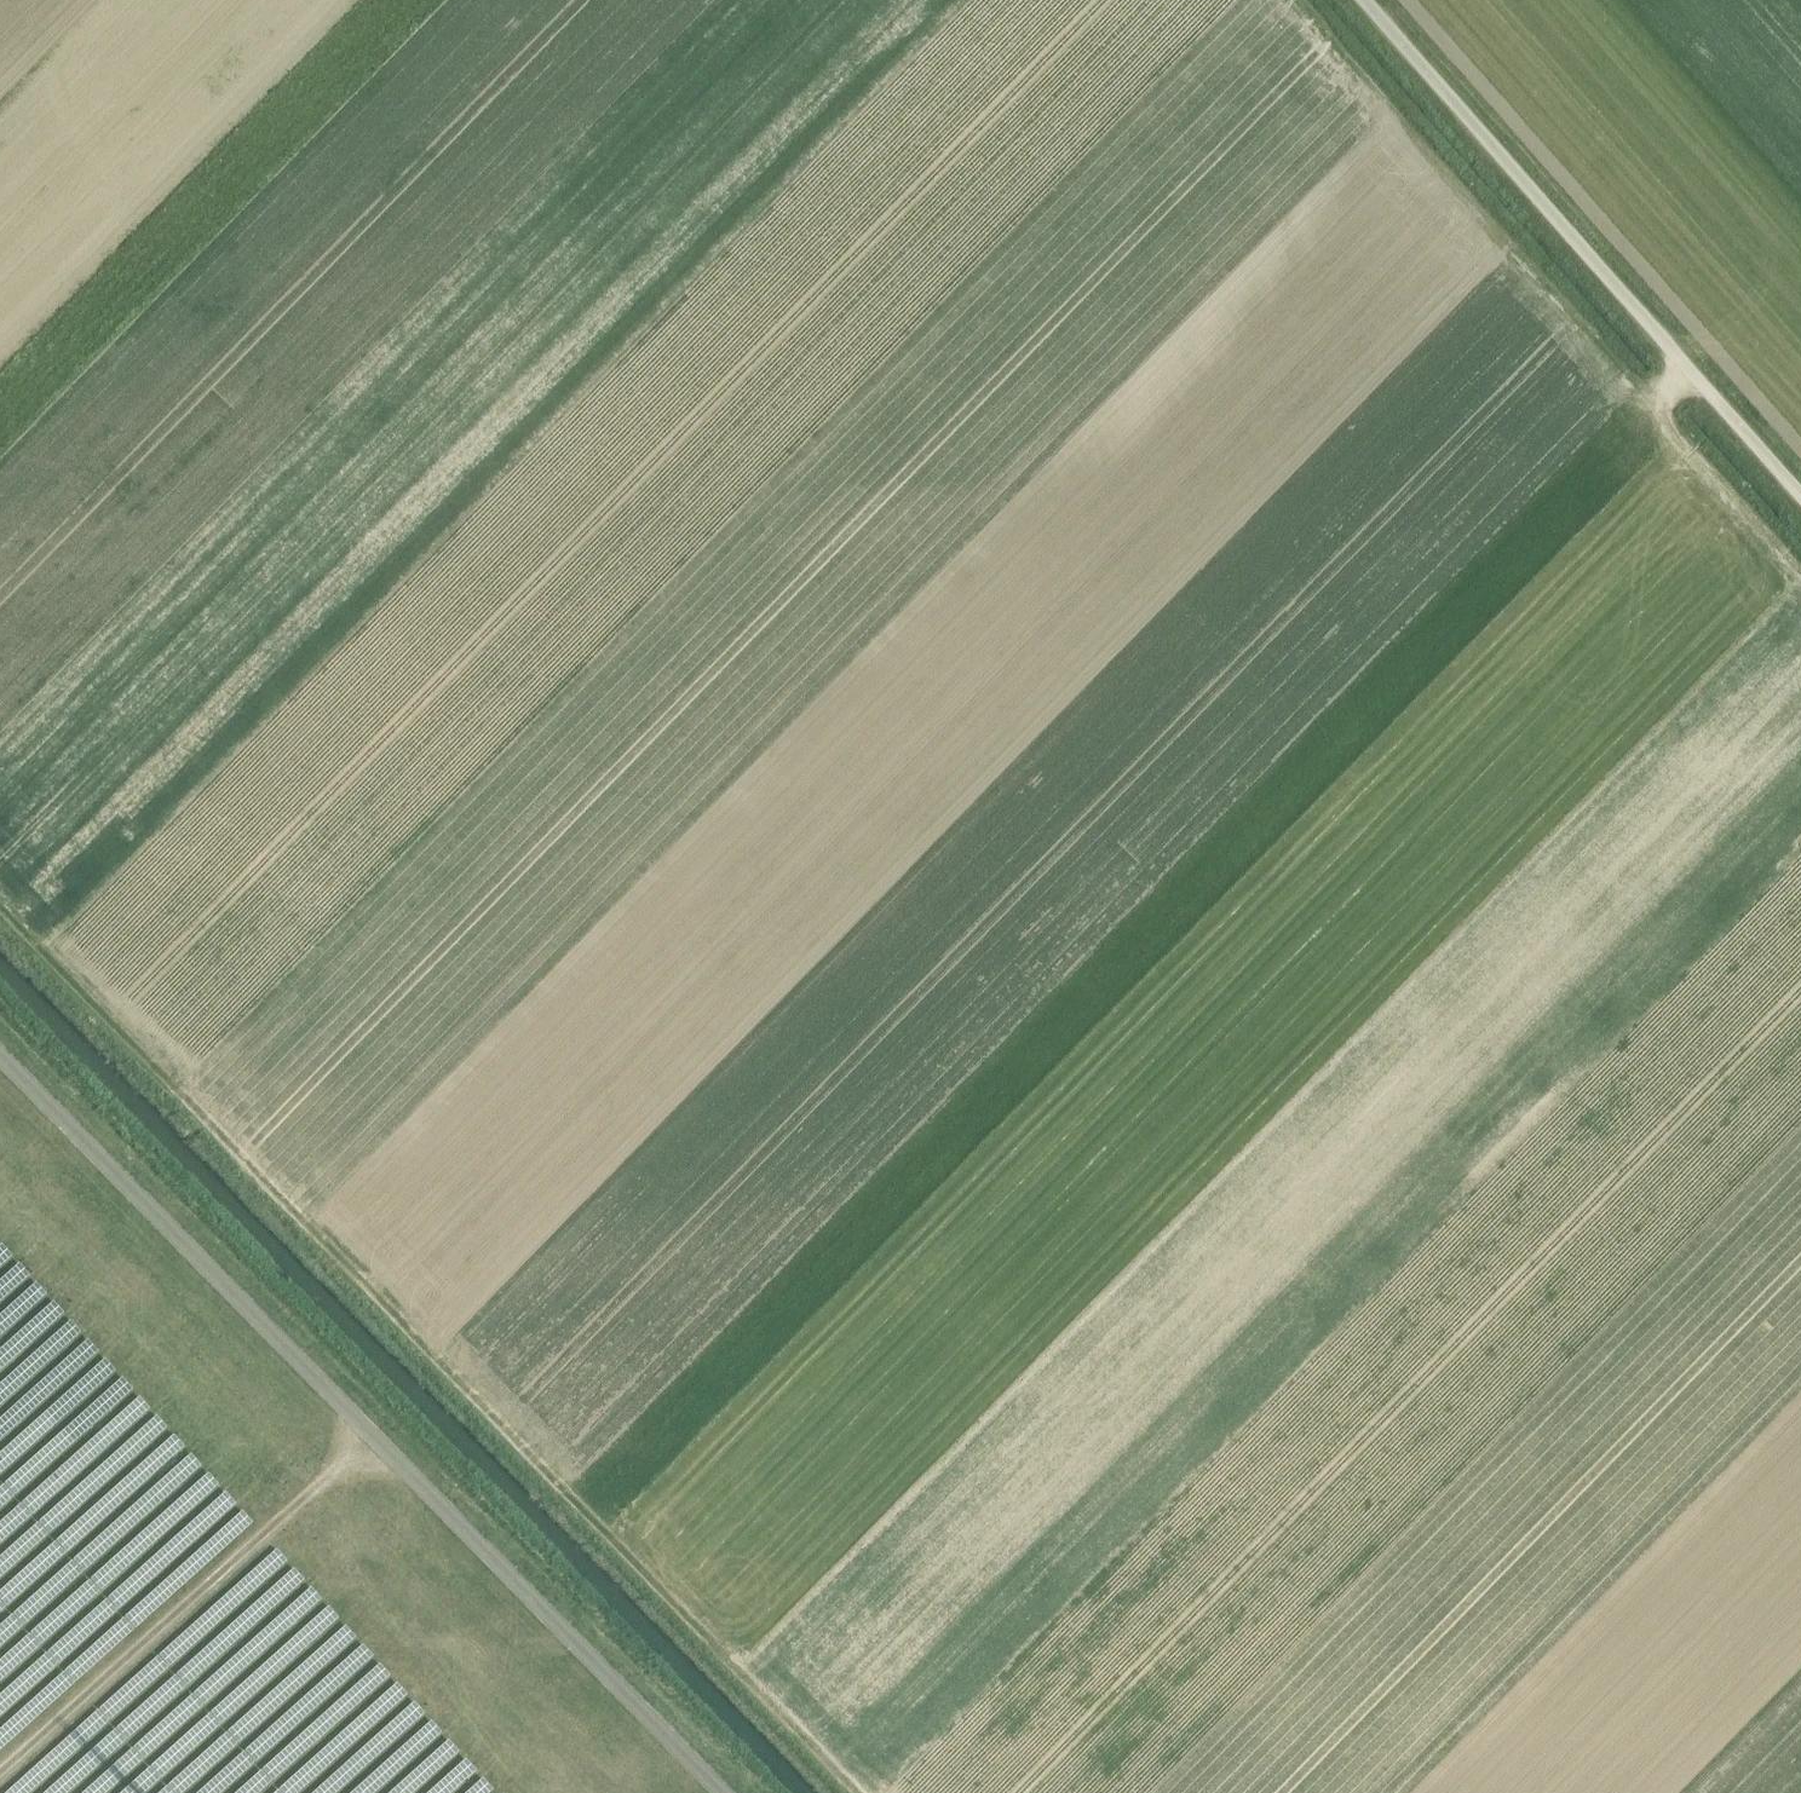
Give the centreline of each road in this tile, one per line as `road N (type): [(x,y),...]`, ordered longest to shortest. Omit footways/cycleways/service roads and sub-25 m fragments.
road 1 (track): [(1800,506),(1357,0)]
road 2 (track): [(374,1436),(0,1774)]

